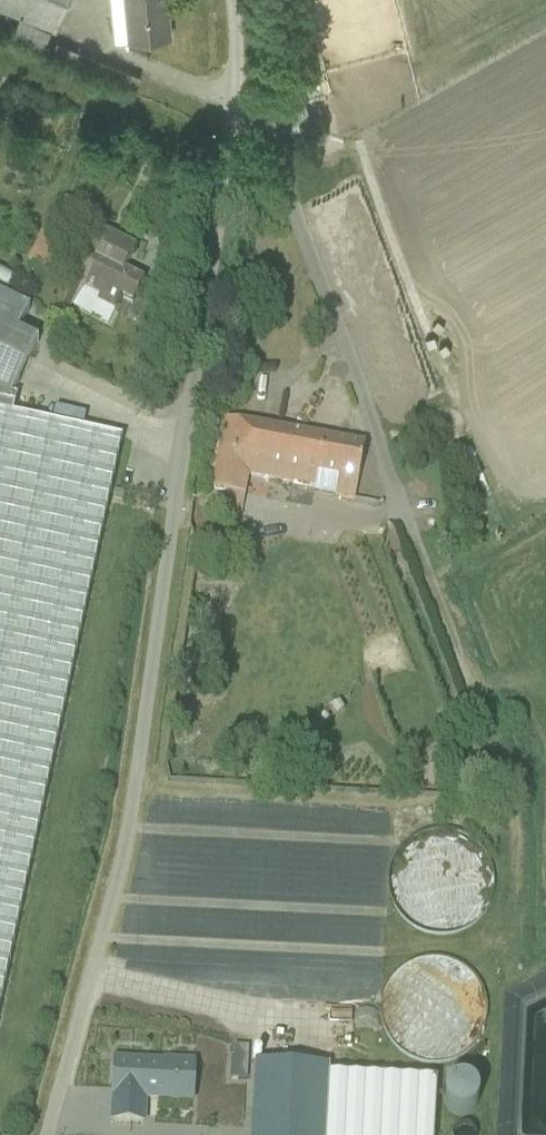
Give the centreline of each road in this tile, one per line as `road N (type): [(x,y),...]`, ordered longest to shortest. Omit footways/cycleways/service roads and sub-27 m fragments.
road 1 (unclassified): [(45,1134),(121,868),(240,43),(238,0)]
road 2 (track): [(485,724),(509,794),(522,944)]

